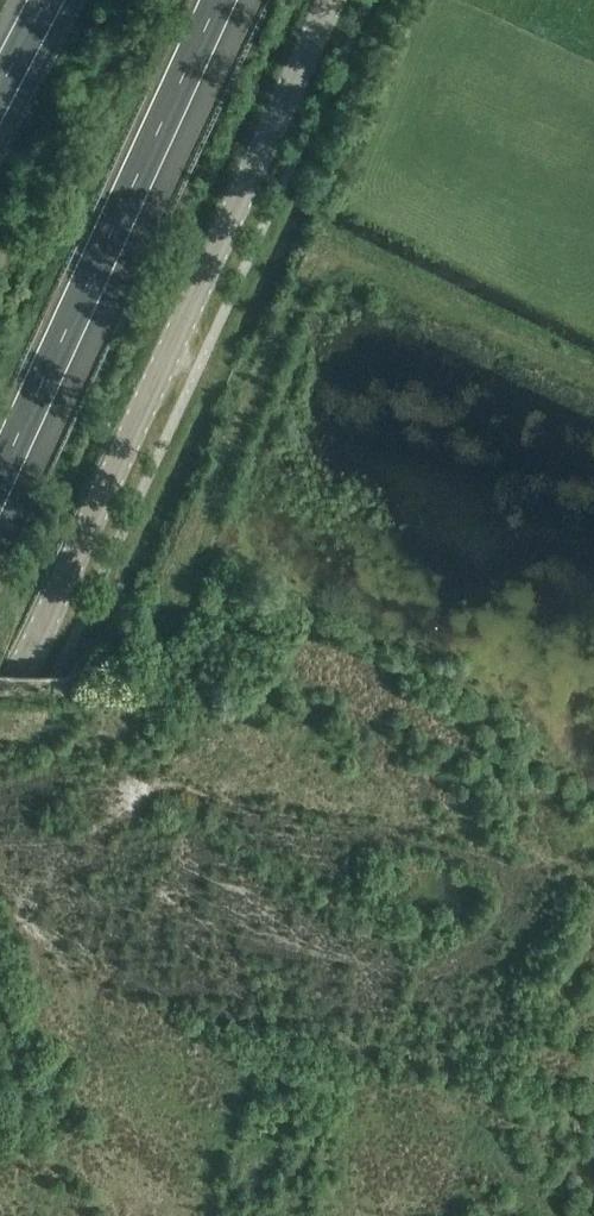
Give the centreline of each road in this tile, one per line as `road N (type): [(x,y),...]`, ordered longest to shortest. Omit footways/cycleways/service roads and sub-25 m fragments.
road 1 (secondary): [(0,719),(331,0)]
road 2 (motorway): [(0,475),(219,0)]

